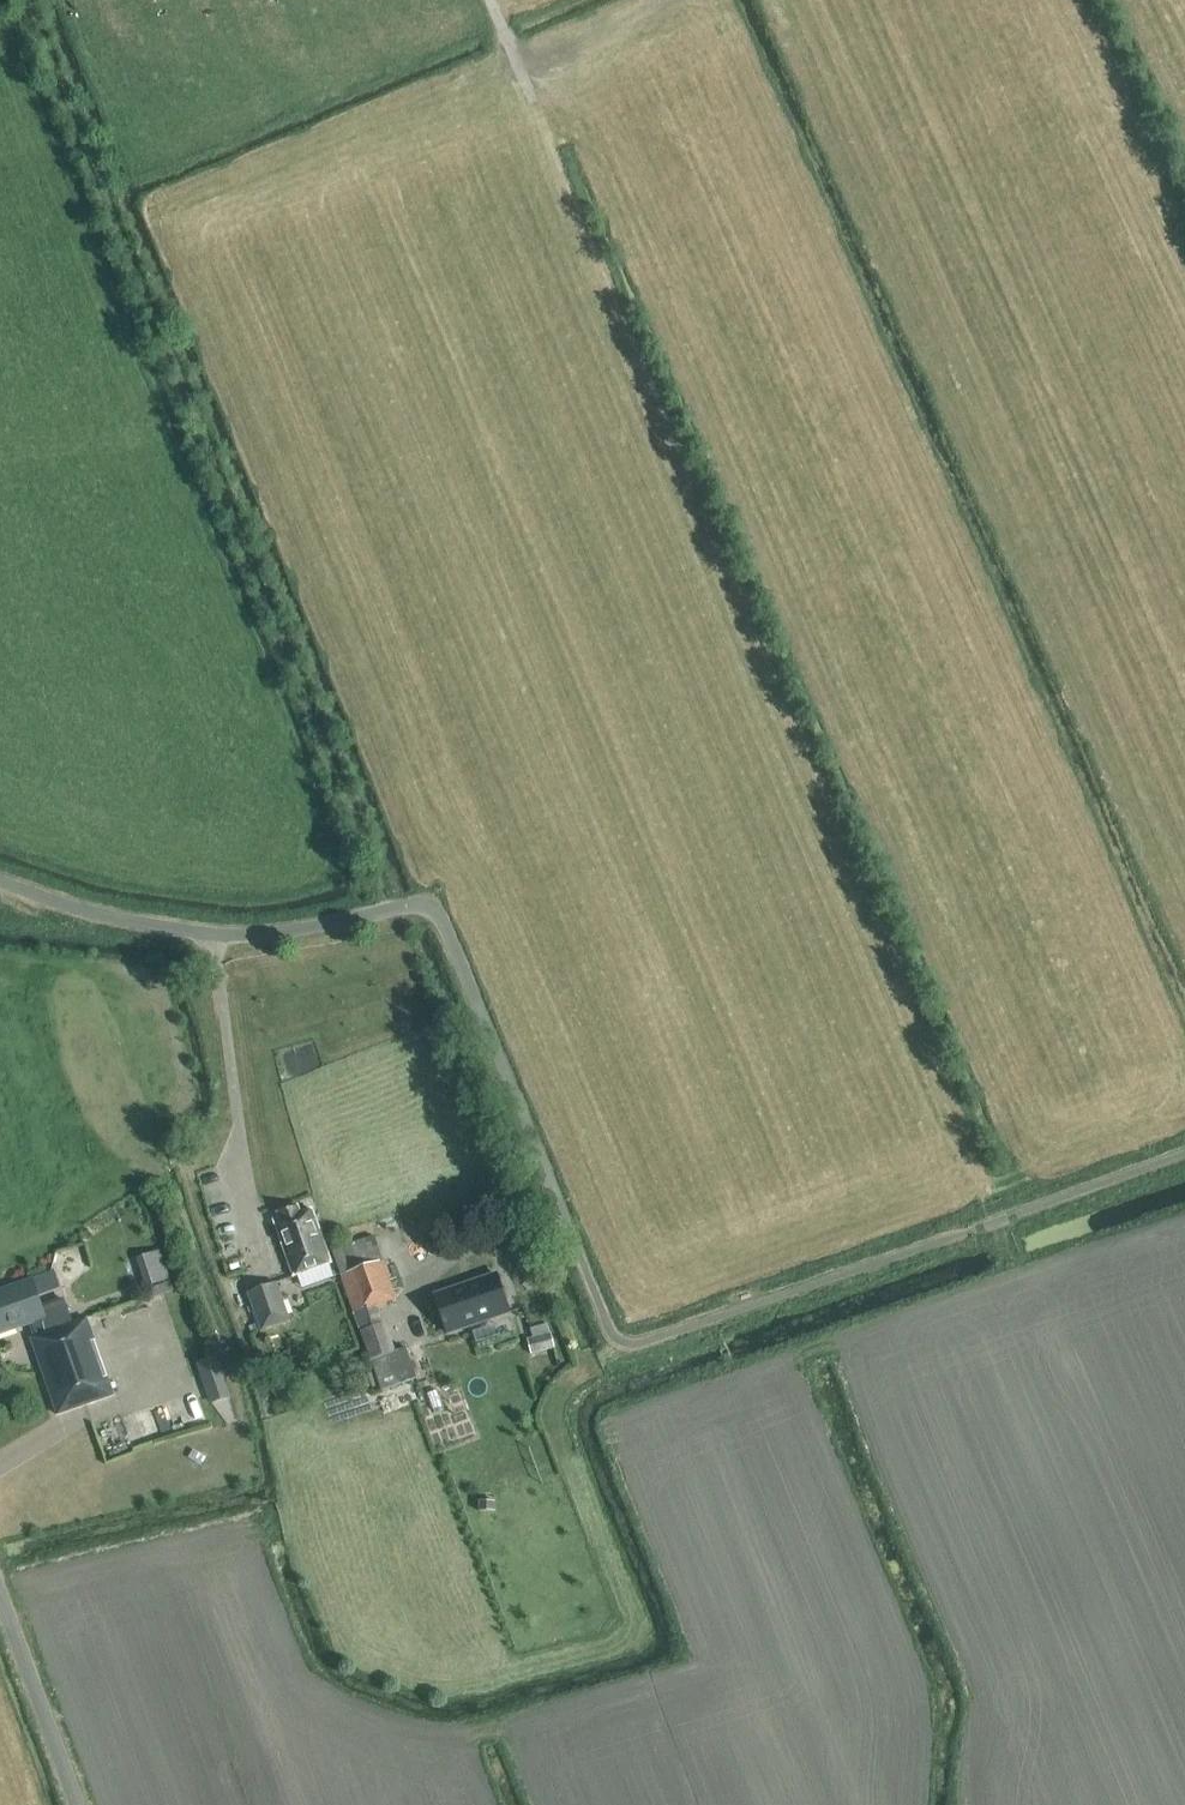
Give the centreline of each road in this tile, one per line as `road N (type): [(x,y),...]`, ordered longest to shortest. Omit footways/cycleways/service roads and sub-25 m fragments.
road 1 (unclassified): [(583,1262),(440,917),(364,915),(323,926),(172,932),(0,888)]
road 2 (unclassified): [(76,1804),(0,1597)]

